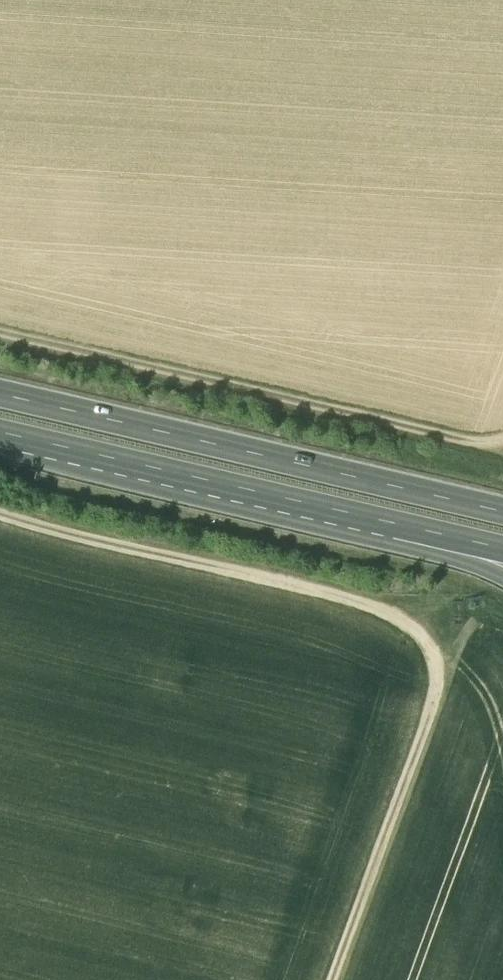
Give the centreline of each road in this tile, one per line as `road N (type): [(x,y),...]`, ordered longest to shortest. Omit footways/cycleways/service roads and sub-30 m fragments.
road 1 (track): [(0,517),(340,599),(427,633),(434,688),(335,979)]
road 2 (trunk): [(502,511),(0,394)]
road 3 (track): [(0,332),(473,445),(502,444)]
road 4 (trunk): [(0,432),(481,544)]

